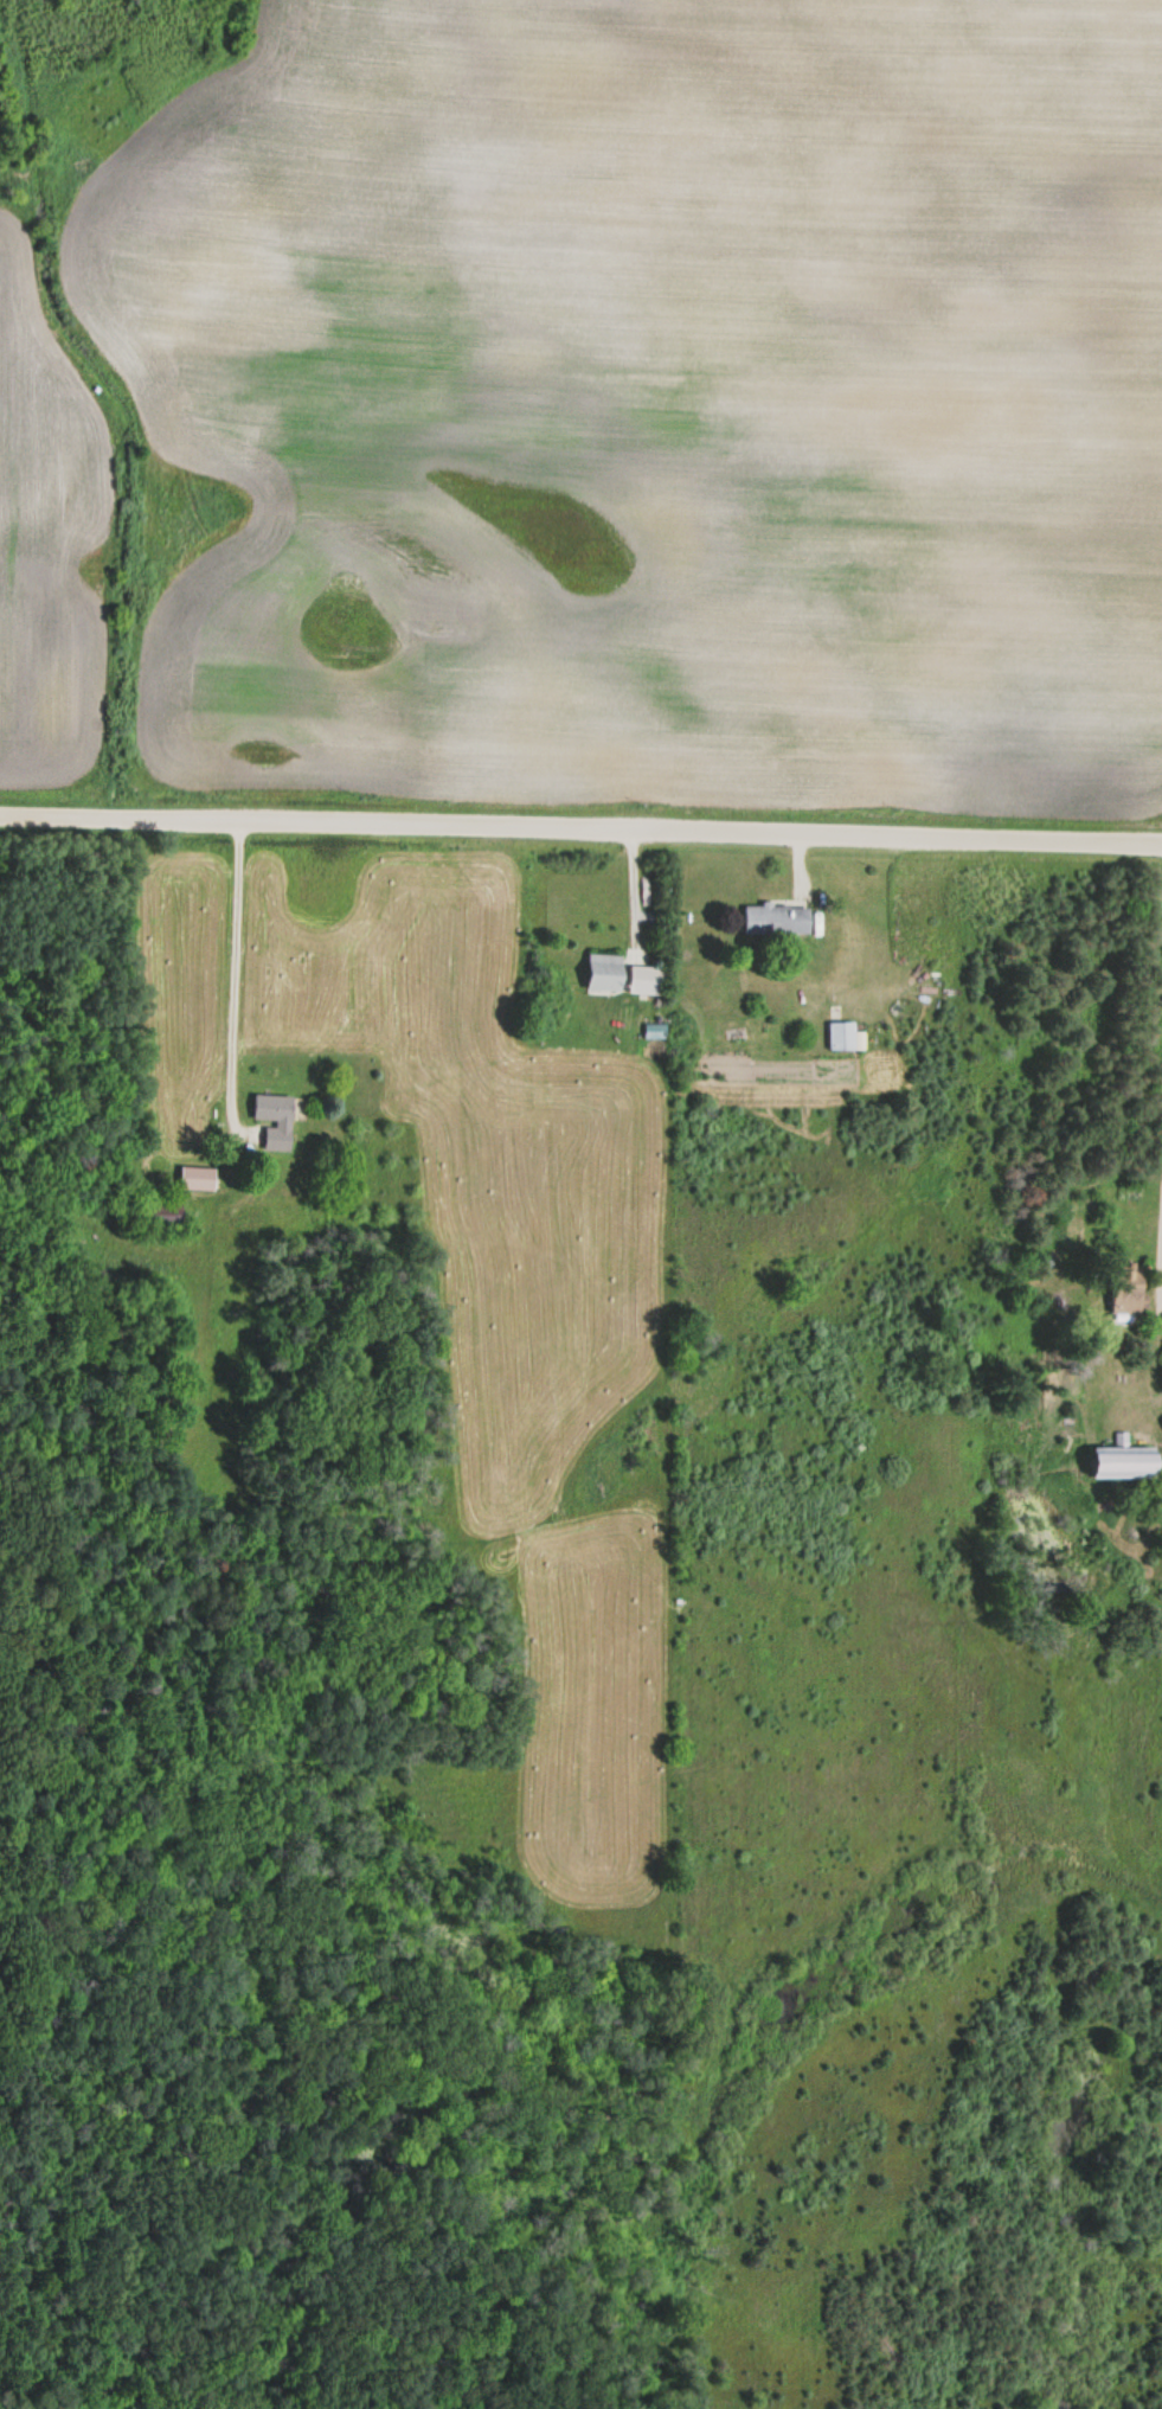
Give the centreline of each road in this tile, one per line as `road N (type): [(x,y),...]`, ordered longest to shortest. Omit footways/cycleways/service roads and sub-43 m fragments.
road 1 (residential): [(1161,848),(0,814)]

